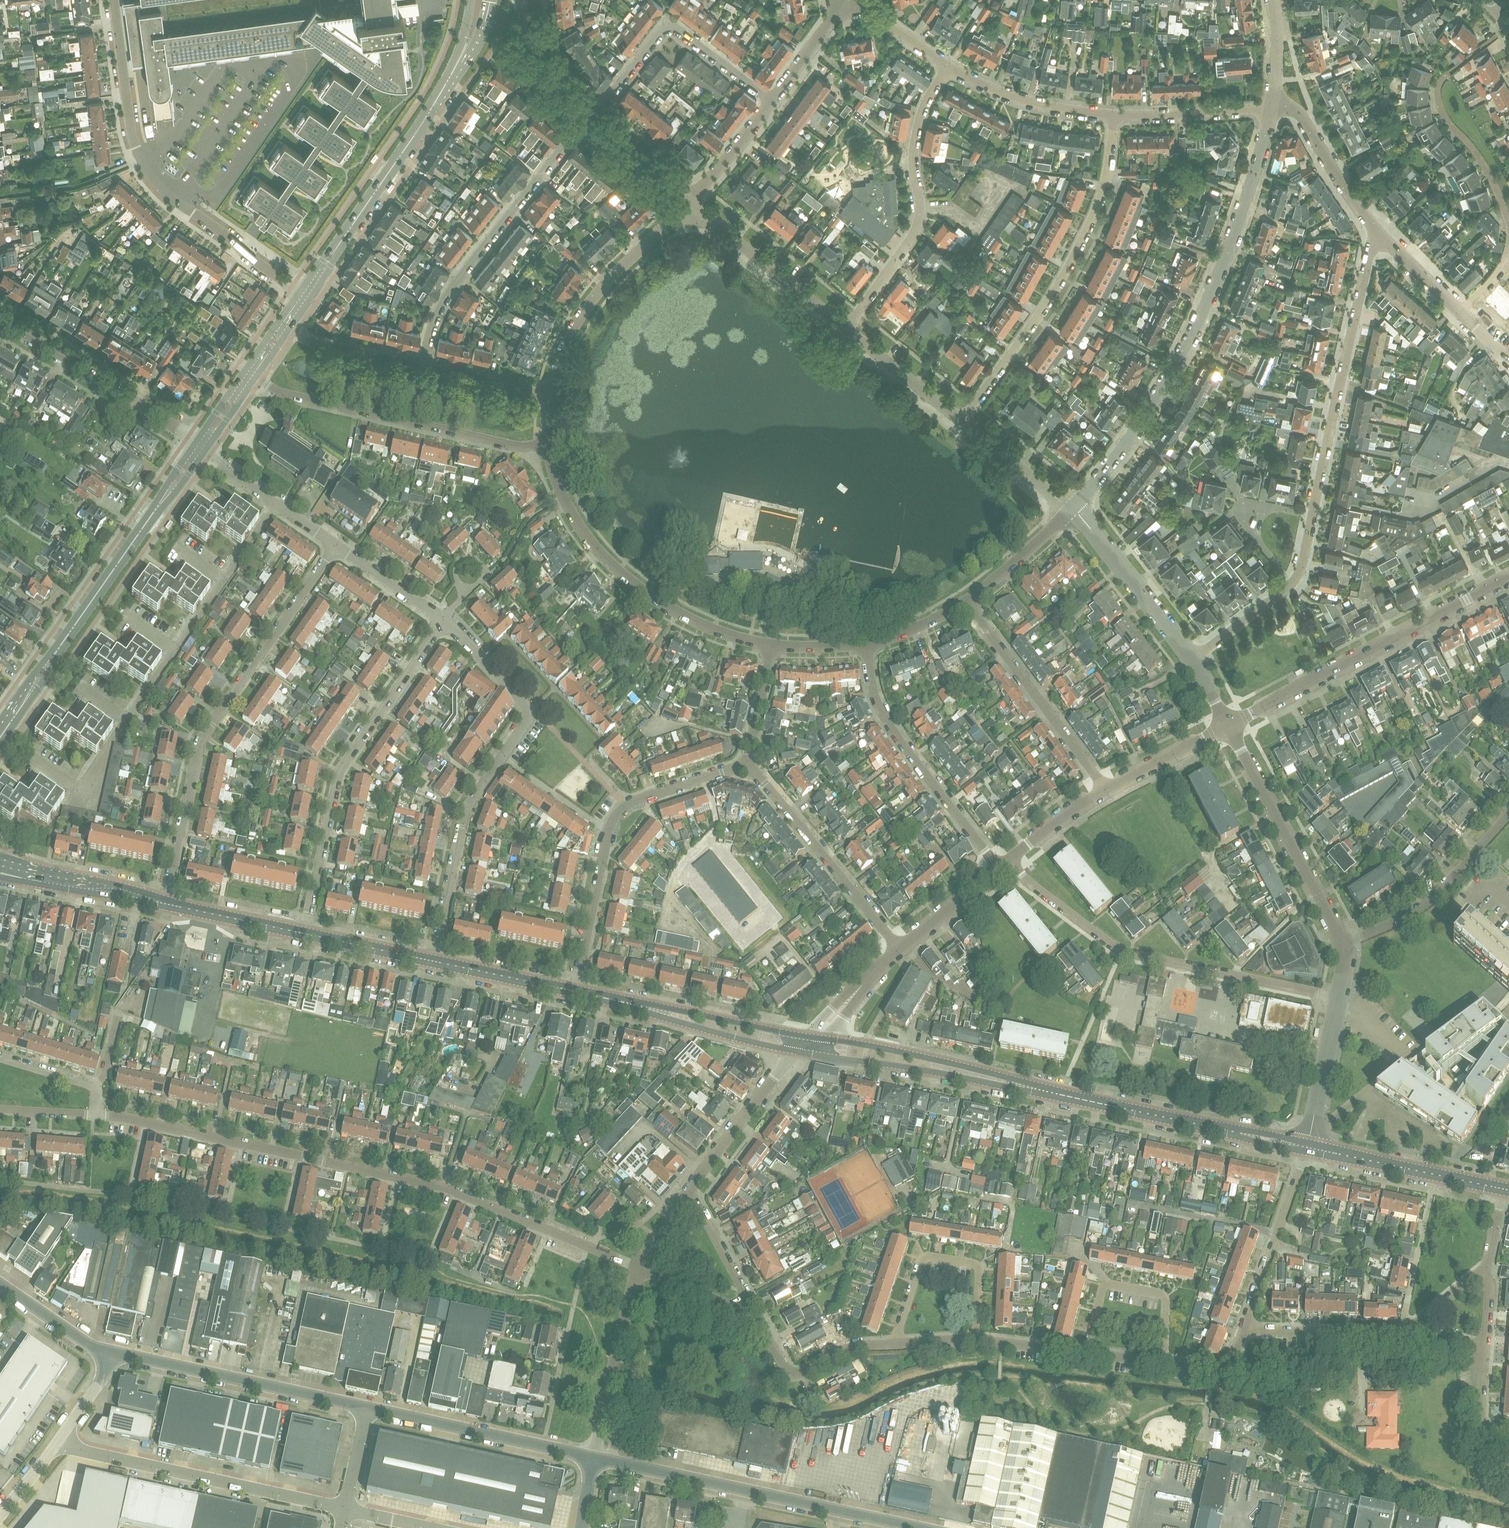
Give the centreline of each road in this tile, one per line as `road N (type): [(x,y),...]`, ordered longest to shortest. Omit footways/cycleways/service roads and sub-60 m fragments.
road 1 (residential): [(640,1267),(445,1188),(97,1115)]
road 2 (unclassified): [(1073,511),(1135,432),(1195,329),(1272,108)]
road 3 (residential): [(336,545),(199,741),(164,903)]
road 4 (residential): [(305,295),(171,196),(147,168),(131,128),(114,0)]
road 5 (residential): [(1339,999),(1121,950),(1009,861)]
road 6 (residential): [(303,933),(339,771),(445,620)]
road 7 (residential): [(961,423),(1076,251),(1105,184),(1114,115)]
road 8 (primary): [(0,731),(200,445)]
road 9 (unclassified): [(918,1527),(592,1457)]
road 10 (residential): [(574,992),(617,813),(747,763)]
road 11 (unclassified): [(772,644),(691,618),(619,570),(572,513),(547,442)]
road 12 (unclassified): [(1228,725),(1508,578)]
road 13 (residential): [(251,374),(287,394),(513,445),(547,442)]
road 14 (residential): [(422,368),(448,295),(587,119)]
road 15 (unclassified): [(60,1439),(79,1450),(346,1509)]
road 16 (residential): [(846,329),(917,228),(914,144),(948,65)]
road 17 (residential): [(1315,516),(1378,231)]
road 18 (residential): [(531,711),(467,805),(432,961)]
road 19 (primary): [(800,1052),(1062,1094)]
road 20 (residential): [(1000,868),(884,715),(867,644)]
road 21 (unclassified): [(369,1408),(113,1354)]
road 22 (primary): [(305,295),(448,81)]
road 23 (primary): [(1062,1094),(814,1037)]
road 24 (residential): [(587,119),(669,26),(772,102)]
road 25 (primary): [(1308,1147),(1062,1094)]
road 26 (residential): [(1344,943),(1228,725)]
road 27 (unclassified): [(549,396),(565,343),(588,305),(691,203)]
road 28 (residential): [(899,948),(747,763)]
road 29 (residential): [(1107,789),(966,602)]
road 30 (unclassified): [(592,1457),(369,1408)]
road 31 (residential): [(189,436),(0,319)]
road 32 (residential): [(900,1343),(928,1256),(978,1266),(975,1339)]
road 33 (residential): [(1344,943),(1441,894),(1508,816)]
road 34 (residential): [(900,1343),(851,1345),(791,1378),(763,1332),(736,1308)]
road 35 (unclassified): [(846,329),(691,203)]
road 36 (primary): [(1503,1188),(1308,1147)]
road 37 (unclassified): [(592,1457),(640,1267)]
road 38 (residential): [(1086,1352),(1102,1290),(1112,1284),(1164,1297),(1164,1361)]
road 39 (residential): [(1193,659),(1073,511)]
road 40 (residential): [(1244,1326),(1308,1147)]
road 41 (unclassified): [(688,1193),(800,1052)]
road 42 (primary): [(814,1037),(637,1005)]
road 43 (residential): [(948,65),(1015,97),(1114,115)]
road 44 (primary): [(637,1005),(800,1052)]
road 45 (unclassified): [(1378,231),(1301,116),(1272,108)]
road 46 (residential): [(1508,220),(1479,158),(1443,113),(1438,93),(1446,75)]
road 47 (residential): [(1315,516),(1242,509),(1294,585)]
road 48 (residential): [(1403,1336),(1244,1326)]
road 49 (residential): [(1114,115),(1272,108)]
road 50 (residential): [(1308,1147),(1339,999)]
road 51 (unclassified): [(961,423),(846,329)]
road 52 (primary): [(574,992),(432,961)]
road 53 (residential): [(422,368),(317,345),(284,327)]
road 54 (residential): [(30,756),(78,789),(127,719)]
road 55 (unclassified): [(1073,511),(961,423)]
road 56 (primary): [(303,933),(164,903)]
road 57 (unclassified): [(966,602),(1073,511)]
road 58 (primary): [(164,903),(30,874)]
road 59 (unclassified): [(1107,789),(1228,725)]
road 60 (residential): [(691,203),(587,119)]
road 61 (residential): [(1508,1479),(1480,1414),(1485,1352)]
road 62 (unclassified): [(113,1354),(0,1285)]
road 63 (primary): [(432,961),(303,933)]
road 64 (residential): [(736,1308),(742,1291),(736,1270),(688,1193)]
road 65 (residential): [(549,396),(422,368)]
road 66 (residential): [(691,203),(772,102)]
road 67 (unclassified): [(899,948),(1000,868)]
road 68 (residential): [(442,618),(336,545)]
road 69 (residential): [(0,1056),(95,1086),(97,1115)]
road 70 (residential): [(772,102),(845,0)]
road 71 (residential): [(1193,659),(1294,585)]
road 72 (residential): [(531,711),(445,620)]
road 73 (unclassified): [(814,1037),(899,948)]
road 74 (unclassified): [(1009,861),(1107,789)]
road 75 (residential): [(747,763),(772,644)]
road 76 (unclassified): [(1464,315),(1378,231)]

